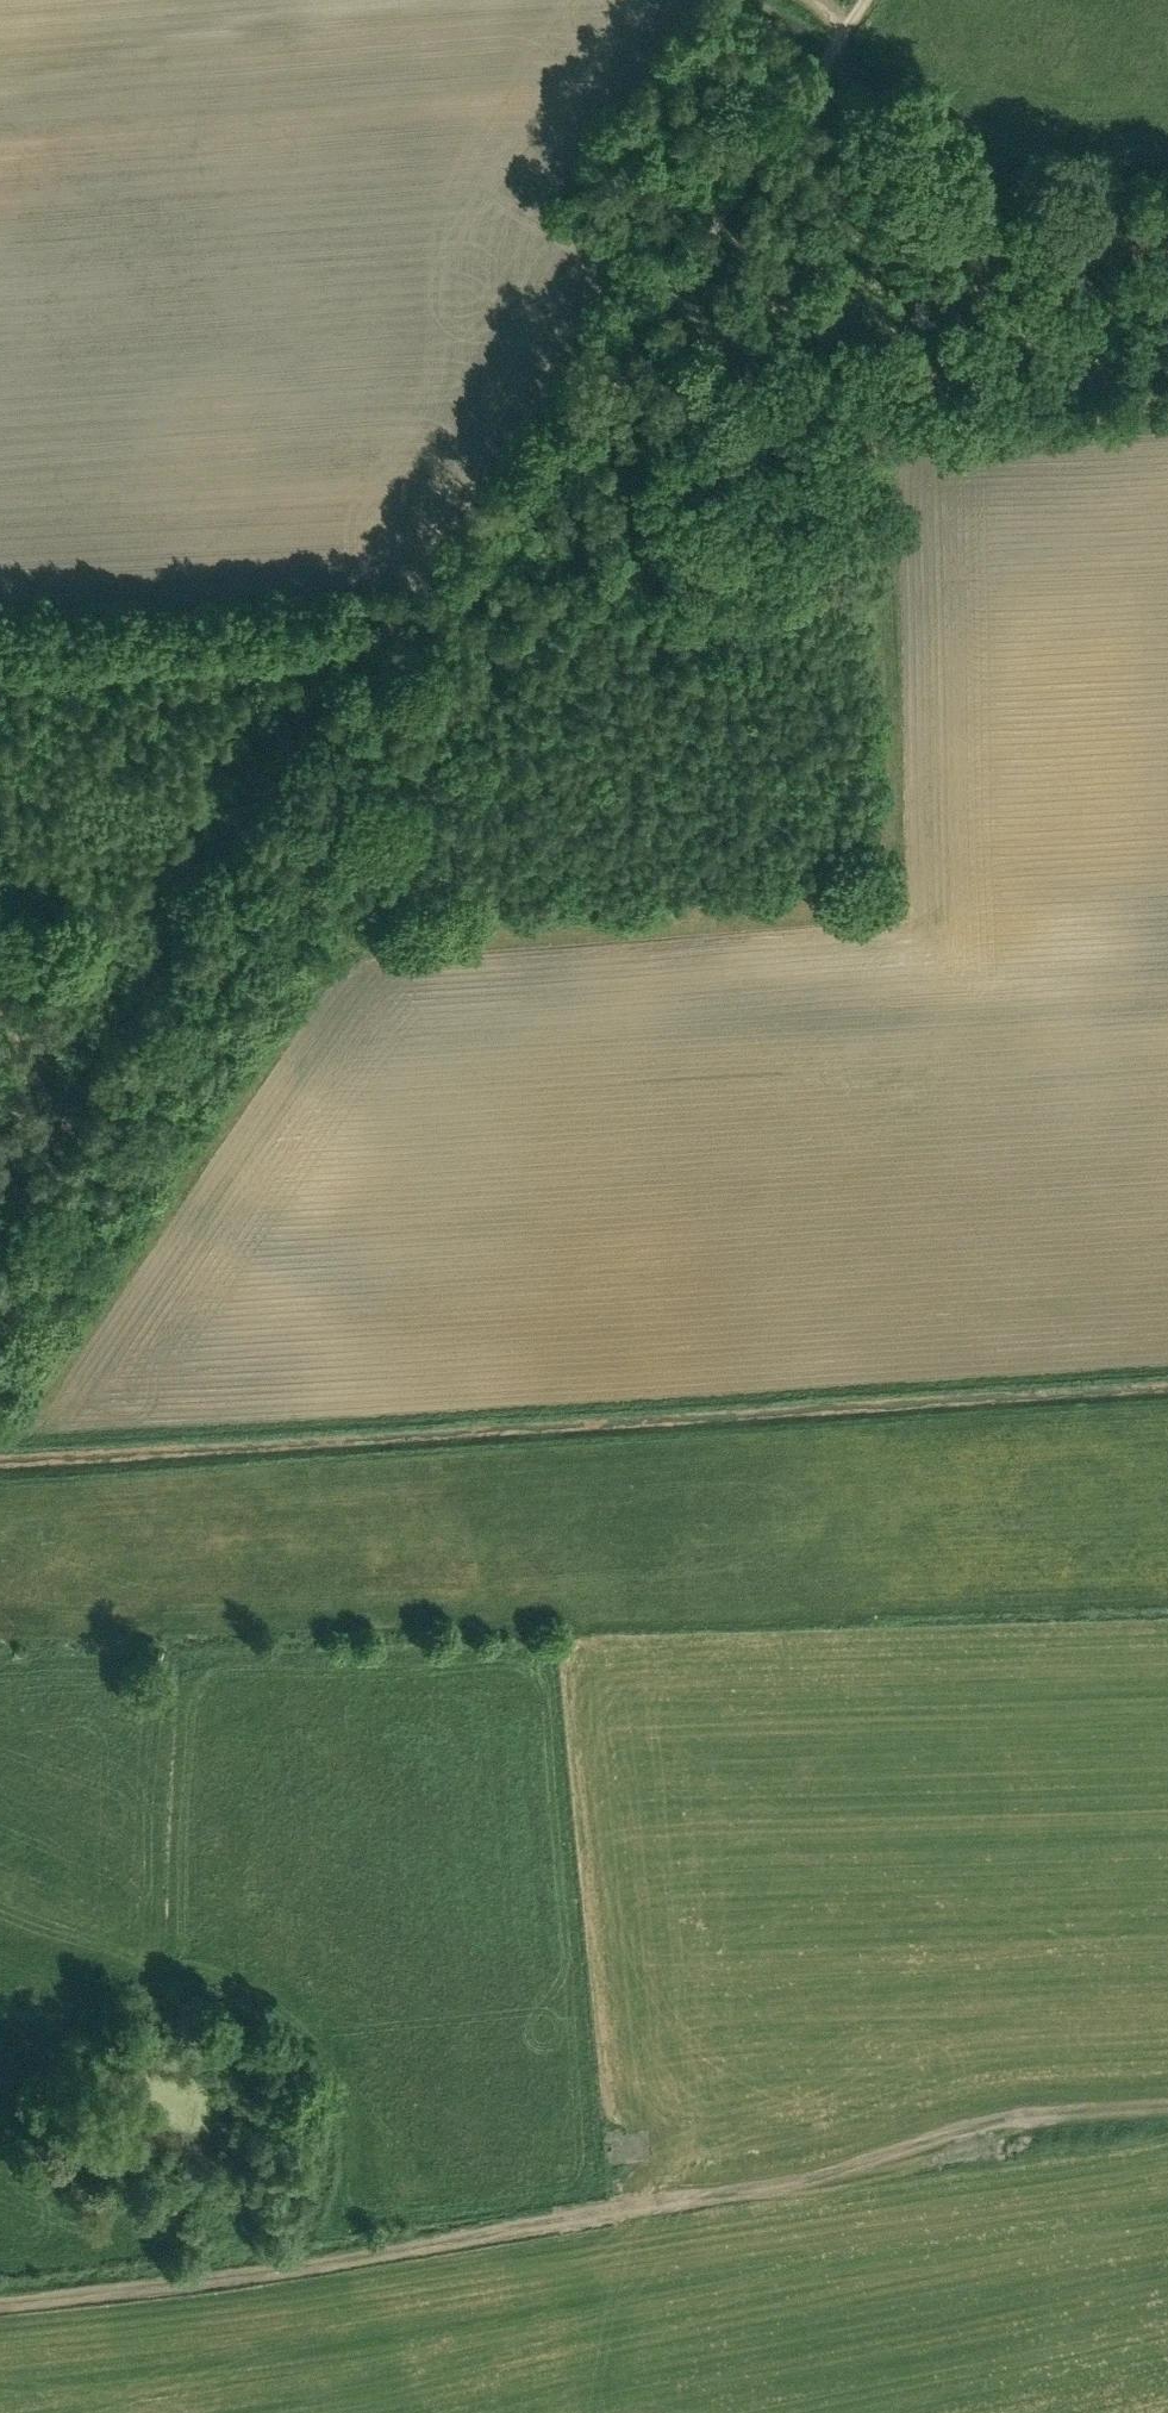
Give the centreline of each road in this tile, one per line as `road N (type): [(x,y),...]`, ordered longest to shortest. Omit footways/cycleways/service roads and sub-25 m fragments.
road 1 (track): [(0,2307),(595,2224),(620,2209),(656,2151),(1167,2106)]

